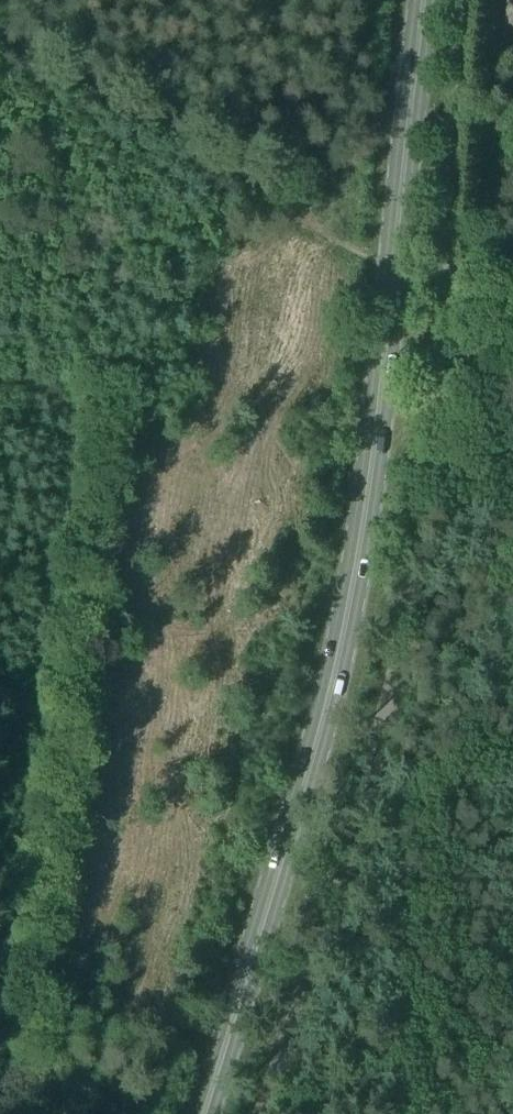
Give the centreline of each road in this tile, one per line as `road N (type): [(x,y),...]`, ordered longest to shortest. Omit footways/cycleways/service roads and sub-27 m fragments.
road 1 (unclassified): [(246,1113),(339,854),(418,560),(445,316),(462,0)]
road 2 (primary): [(197,1113),(332,694),(354,593),(423,0)]

